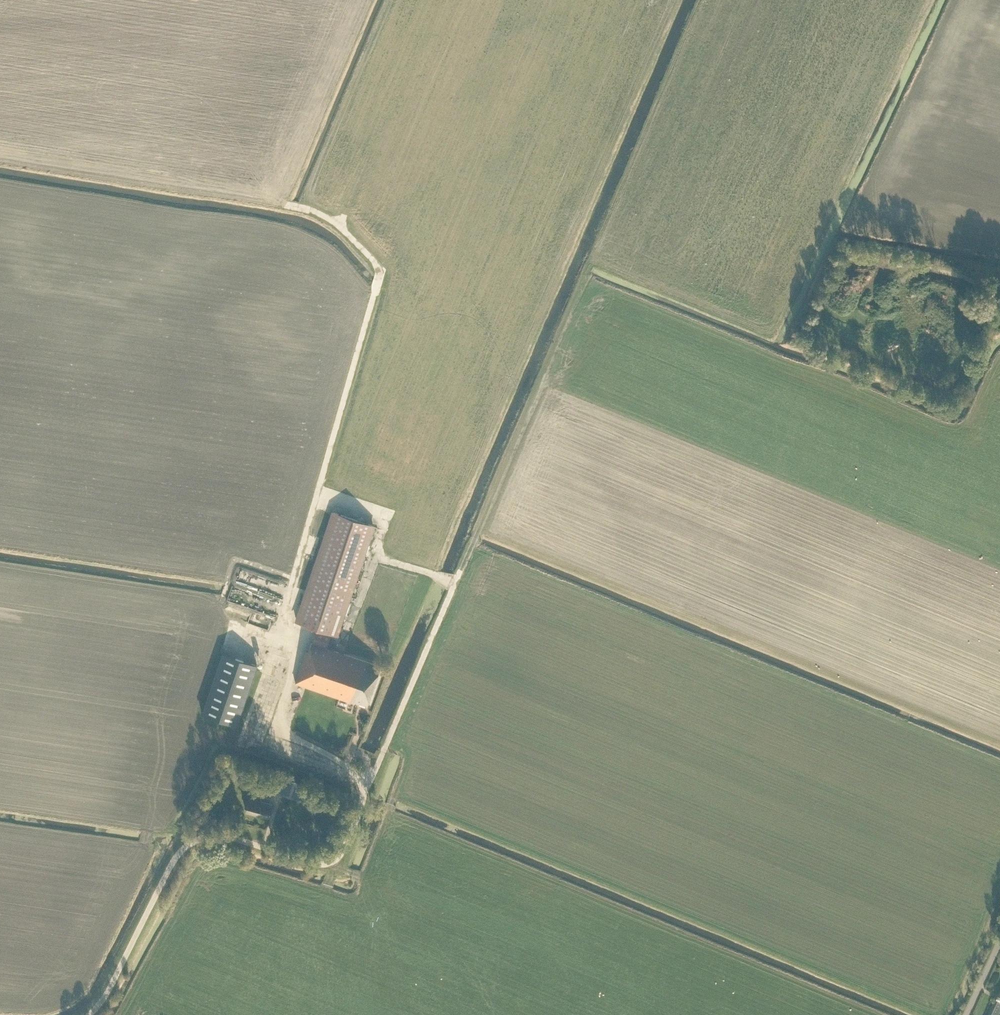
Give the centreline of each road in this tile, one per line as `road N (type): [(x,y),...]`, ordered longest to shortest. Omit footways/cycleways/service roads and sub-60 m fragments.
road 1 (track): [(455,582),(375,555),(389,514),(319,489),(379,269),(339,224),(284,204)]
road 2 (track): [(455,582),(591,263)]

